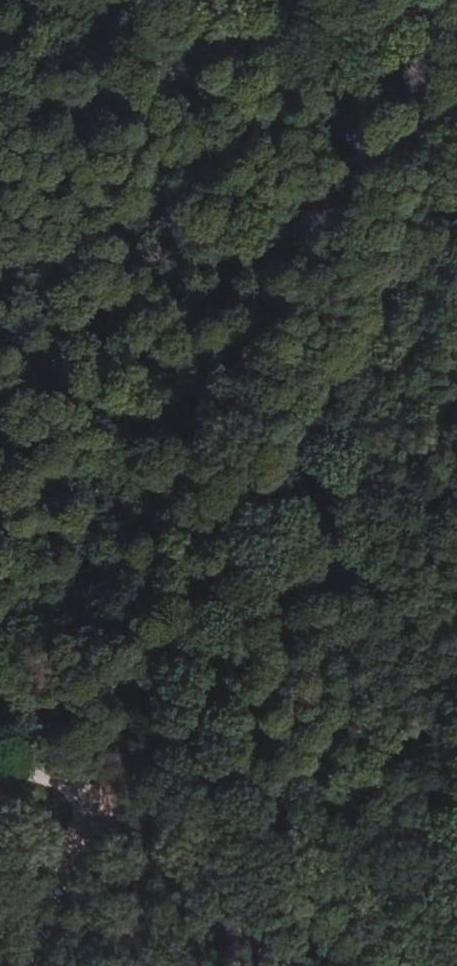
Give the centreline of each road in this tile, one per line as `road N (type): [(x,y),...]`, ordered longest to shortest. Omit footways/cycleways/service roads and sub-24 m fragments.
road 1 (track): [(68,784),(116,724),(456,180)]
road 2 (track): [(0,762),(256,828),(456,832)]
road 3 (track): [(0,925),(89,789)]

